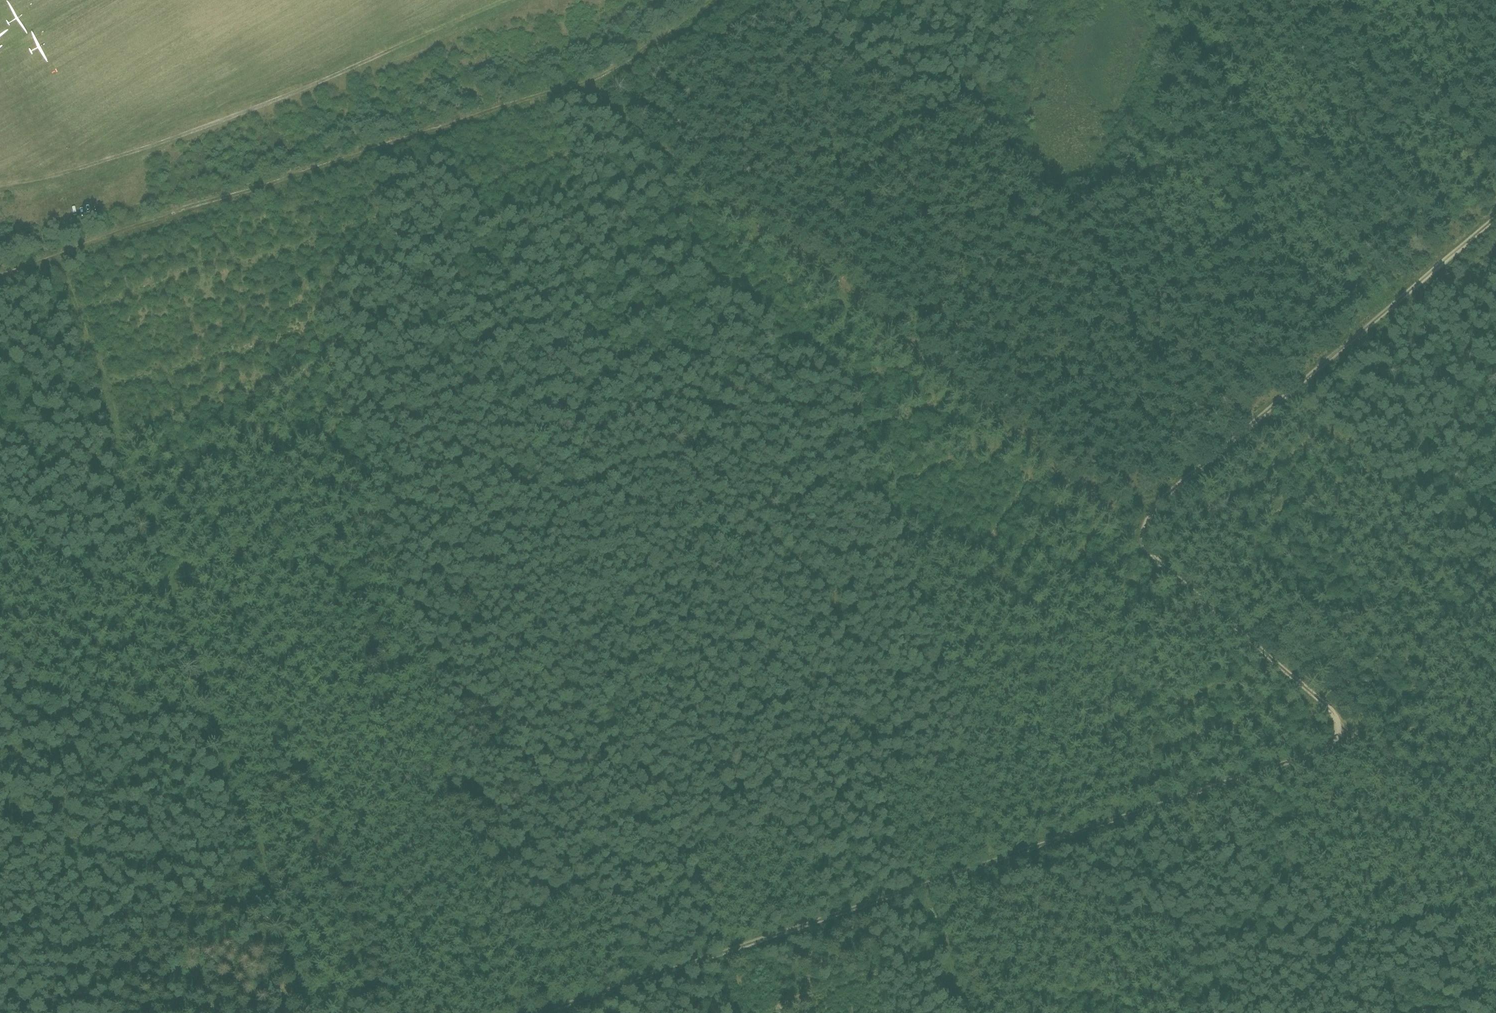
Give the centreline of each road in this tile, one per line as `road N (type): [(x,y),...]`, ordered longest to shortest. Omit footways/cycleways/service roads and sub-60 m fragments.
road 1 (track): [(1495,228),(1133,547),(1345,718),(1343,734),(536,1012)]
road 2 (track): [(314,1012),(65,255)]
road 3 (track): [(576,81),(1133,547)]
road 4 (track): [(576,81),(0,277)]
road 5 (track): [(1345,718),(1495,849)]
road 6 (track): [(691,0),(576,81)]
road 7 (track): [(932,881),(975,1012)]

